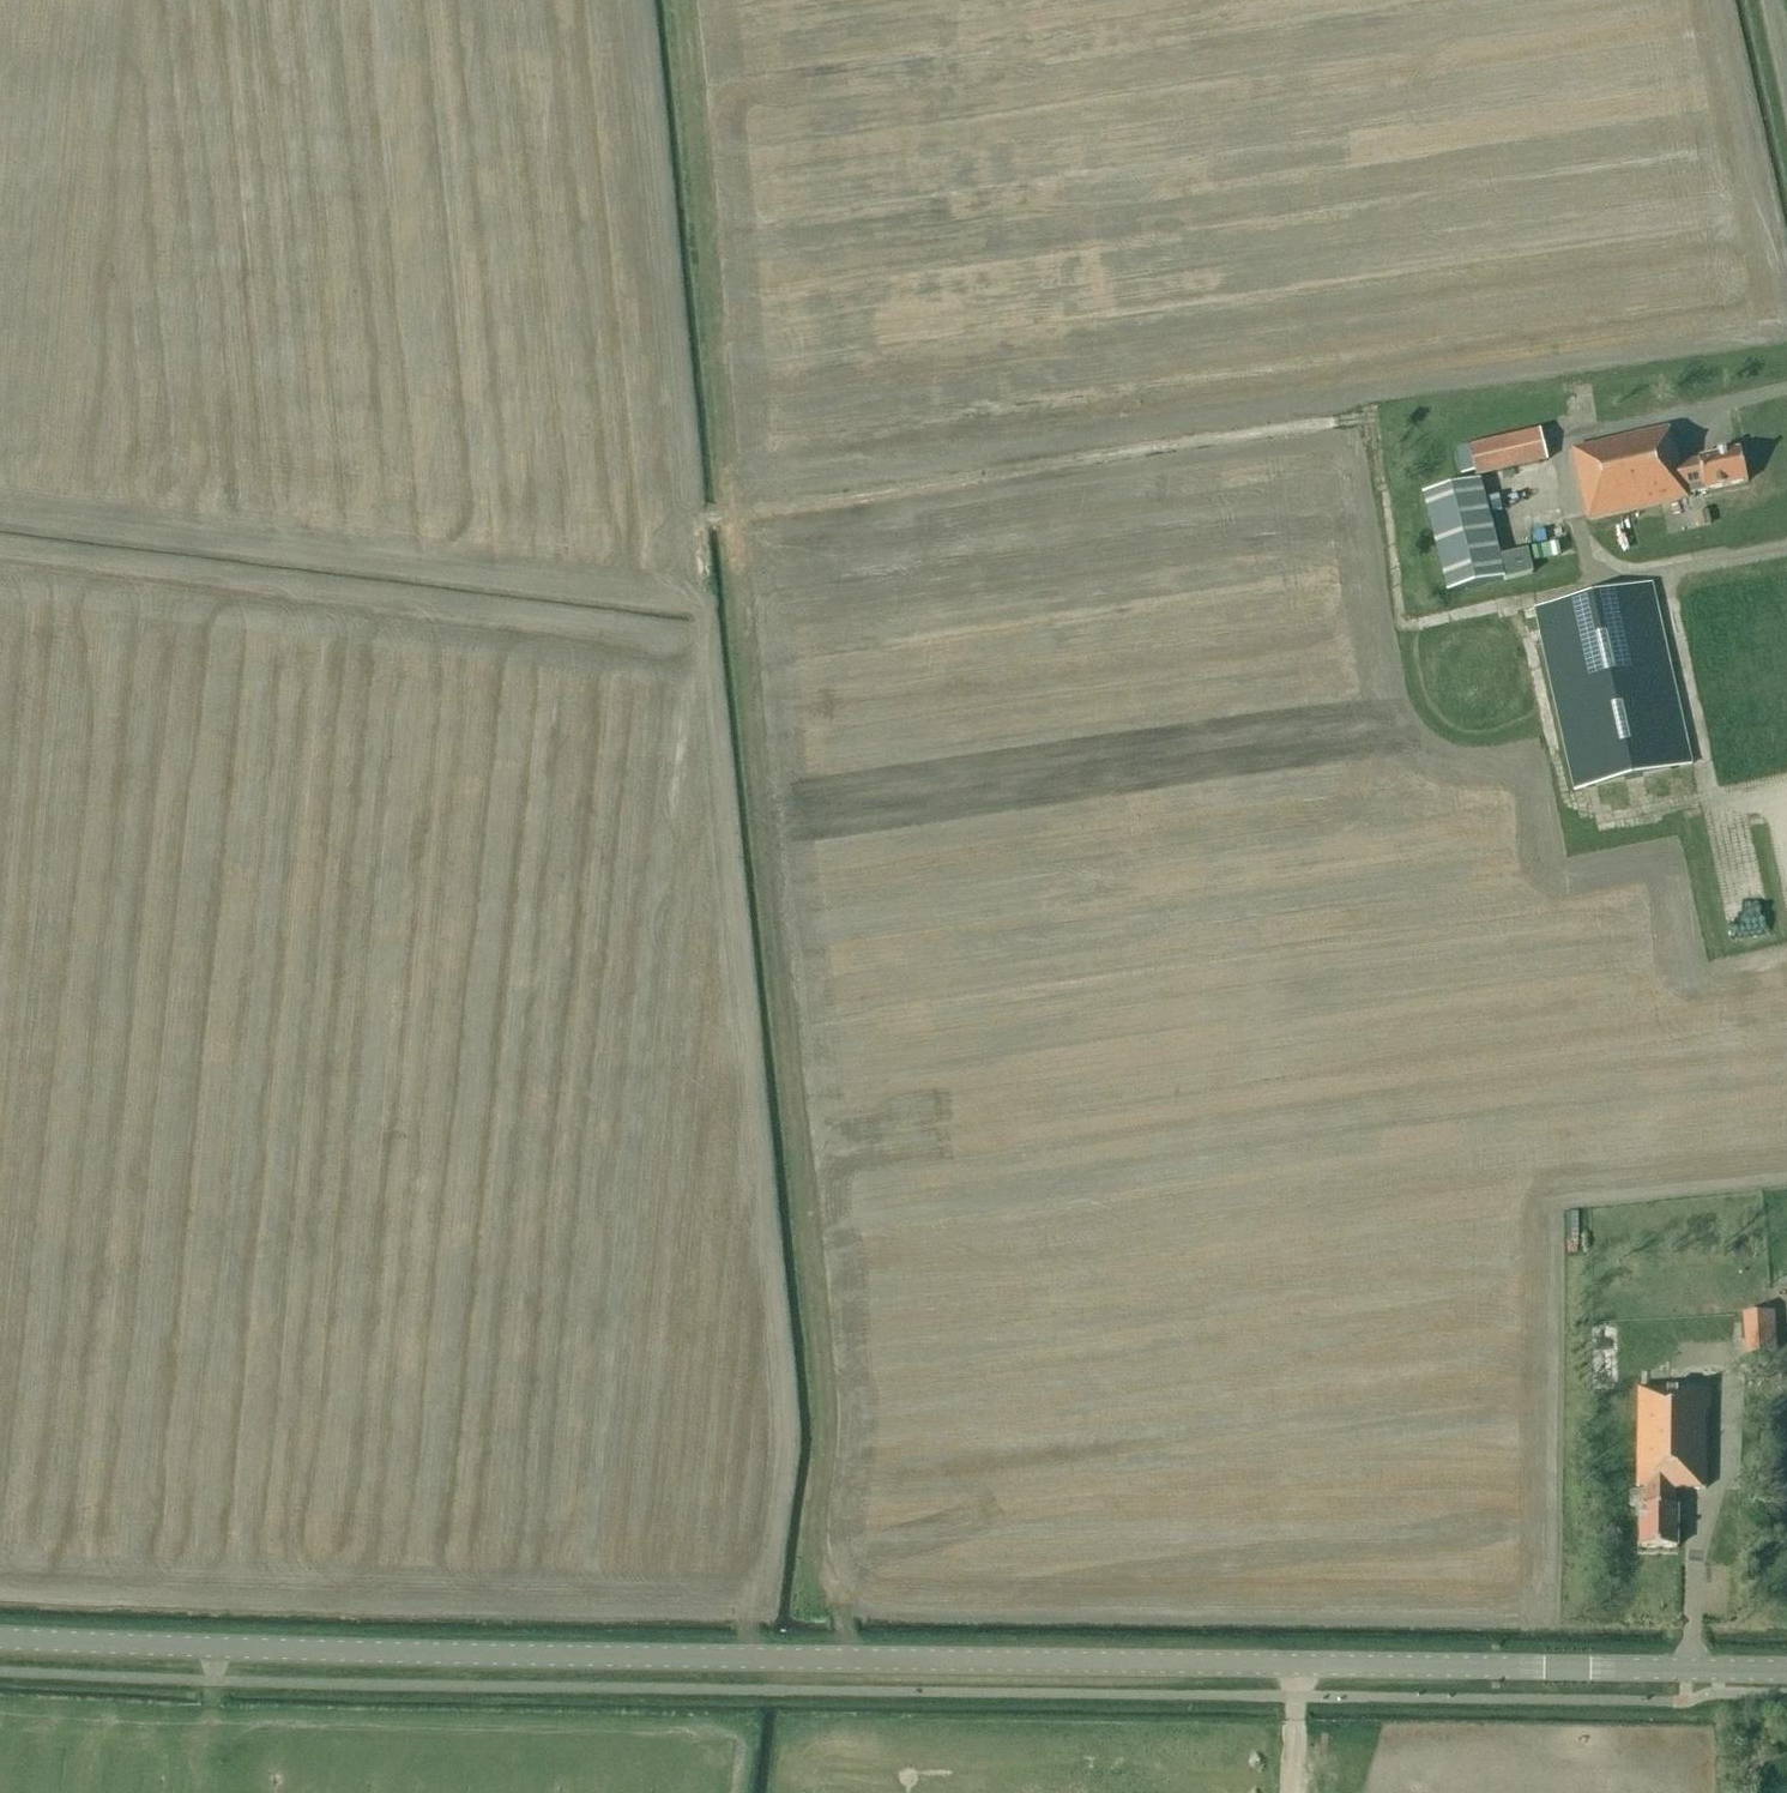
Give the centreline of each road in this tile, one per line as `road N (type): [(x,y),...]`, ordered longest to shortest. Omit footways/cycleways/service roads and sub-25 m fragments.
road 1 (tertiary): [(1786,1667),(832,1660),(0,1637)]

